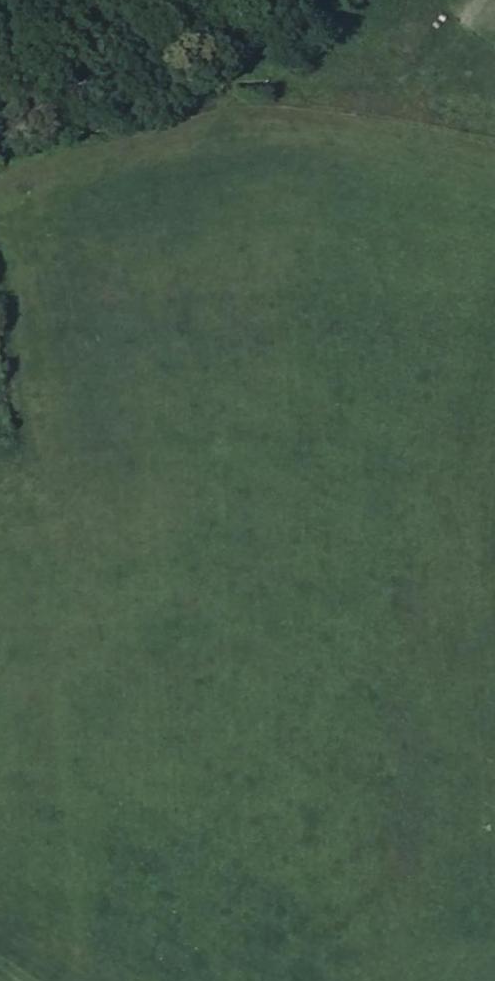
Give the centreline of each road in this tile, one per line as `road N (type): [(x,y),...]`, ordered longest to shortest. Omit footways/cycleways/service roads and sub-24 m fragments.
road 1 (track): [(362,0),(271,74),(187,86),(0,143)]

